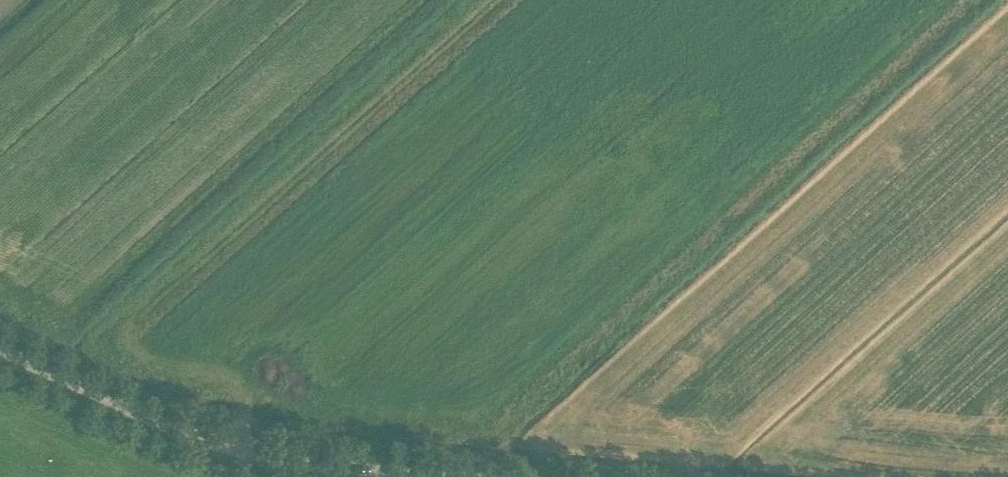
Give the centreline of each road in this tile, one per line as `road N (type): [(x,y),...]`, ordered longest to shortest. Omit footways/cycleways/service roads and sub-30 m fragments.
road 1 (unclassified): [(391,476),(317,471),(174,437),(0,355)]

